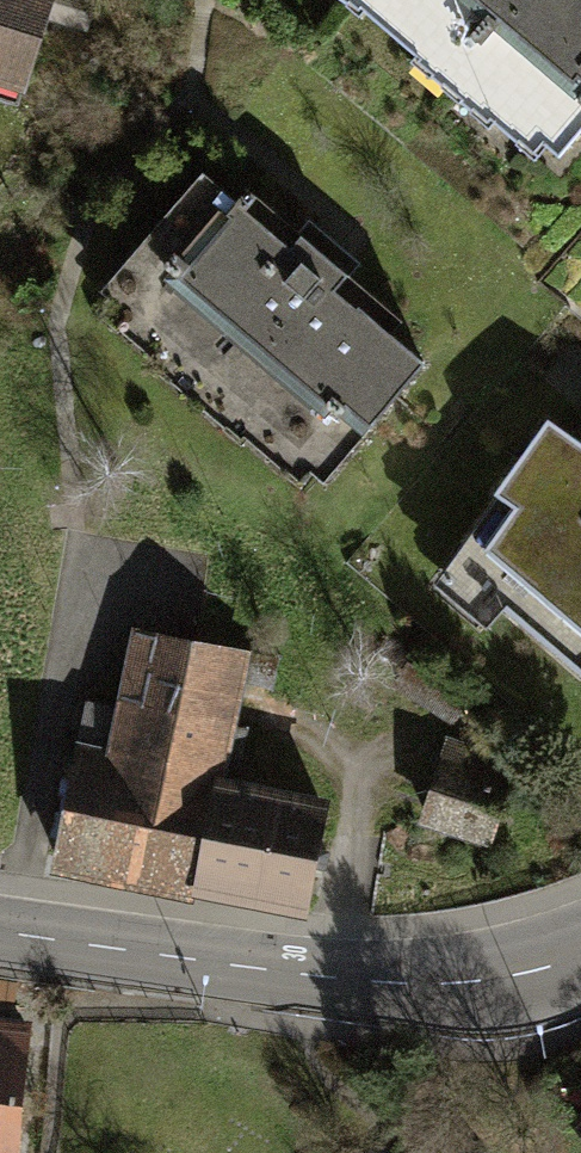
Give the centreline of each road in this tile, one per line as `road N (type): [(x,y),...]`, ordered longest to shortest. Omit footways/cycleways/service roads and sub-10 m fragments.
road 1 (tertiary): [(580,951),(456,987),(0,932)]

